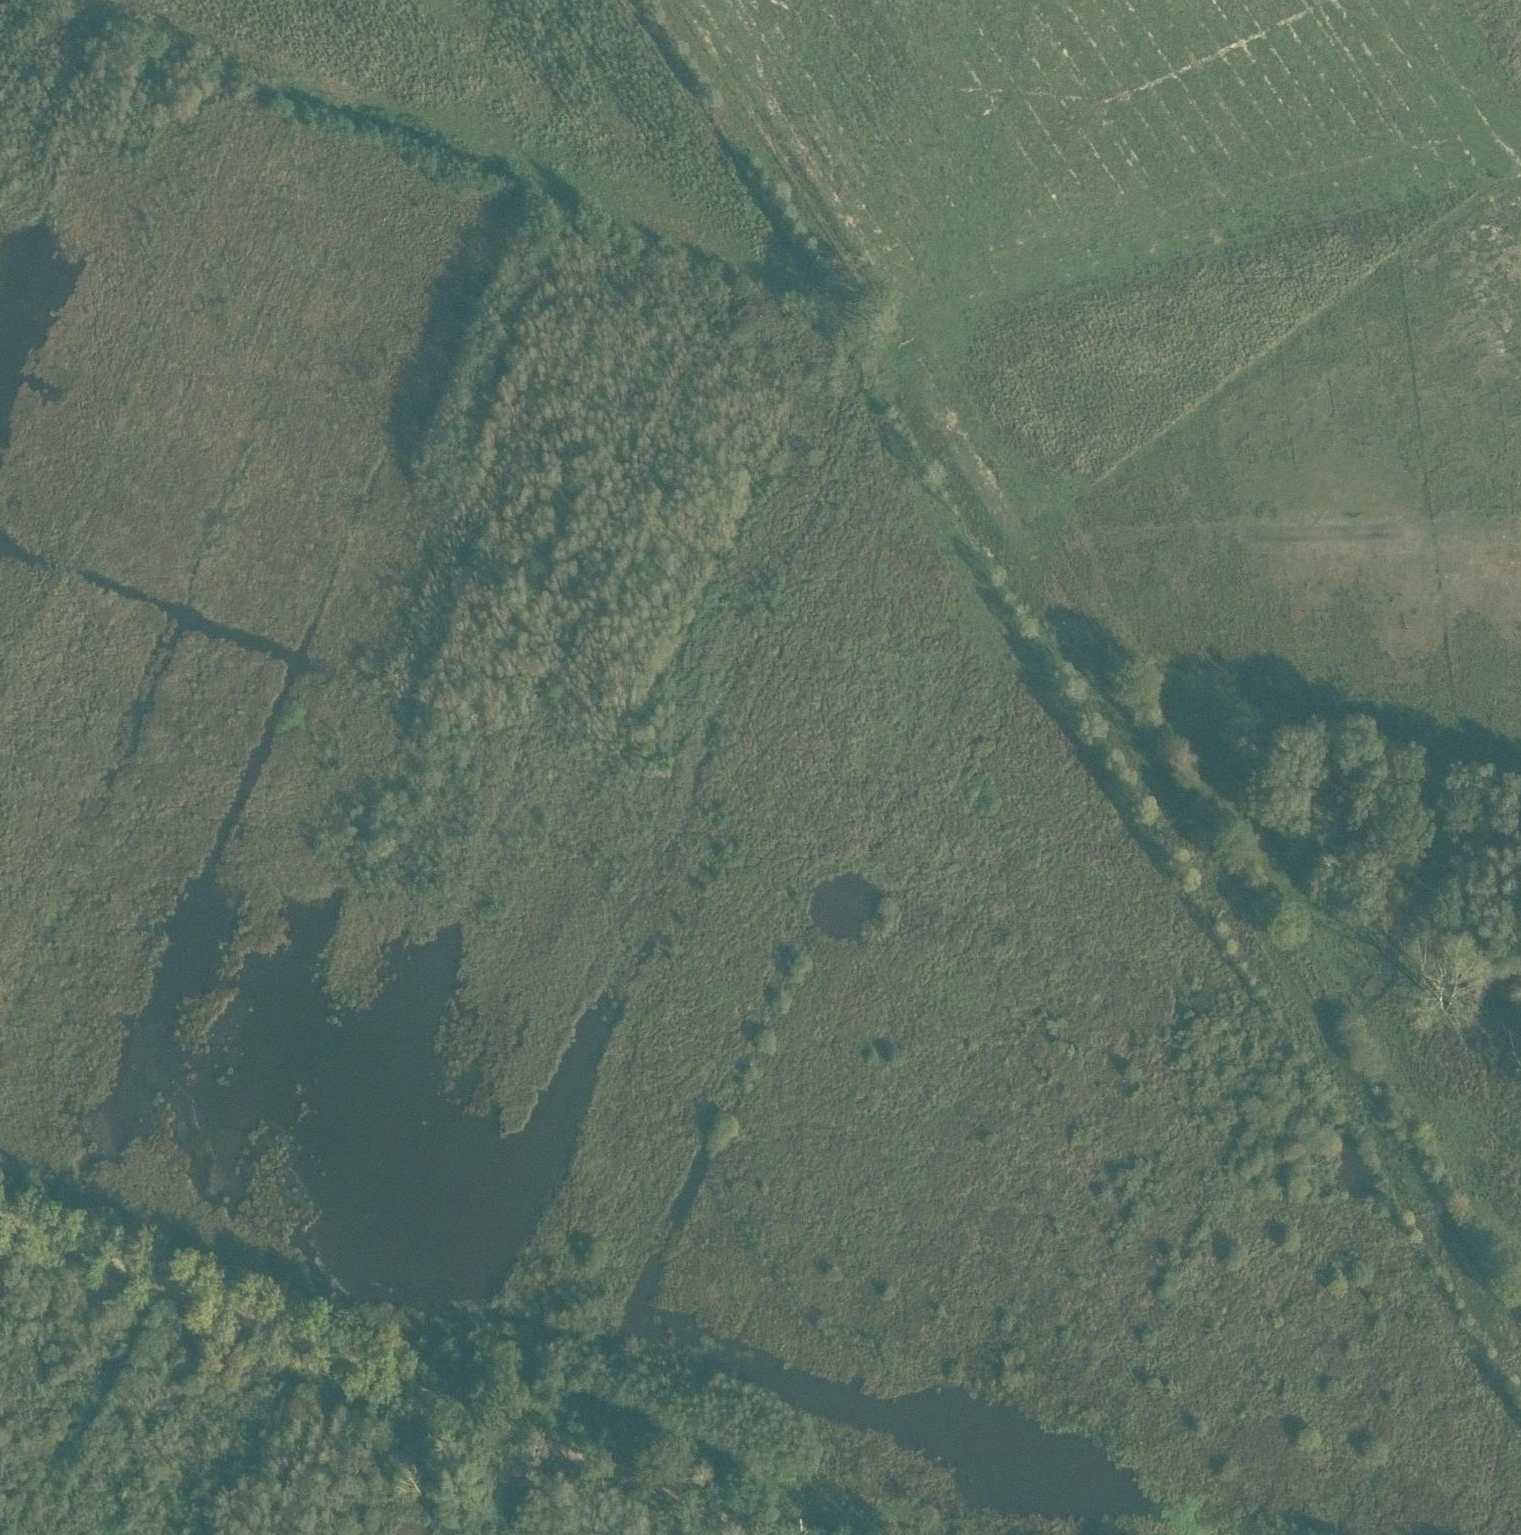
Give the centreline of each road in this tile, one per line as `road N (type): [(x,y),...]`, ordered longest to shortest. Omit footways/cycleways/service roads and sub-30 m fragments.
road 1 (track): [(0,1225),(759,1534)]

